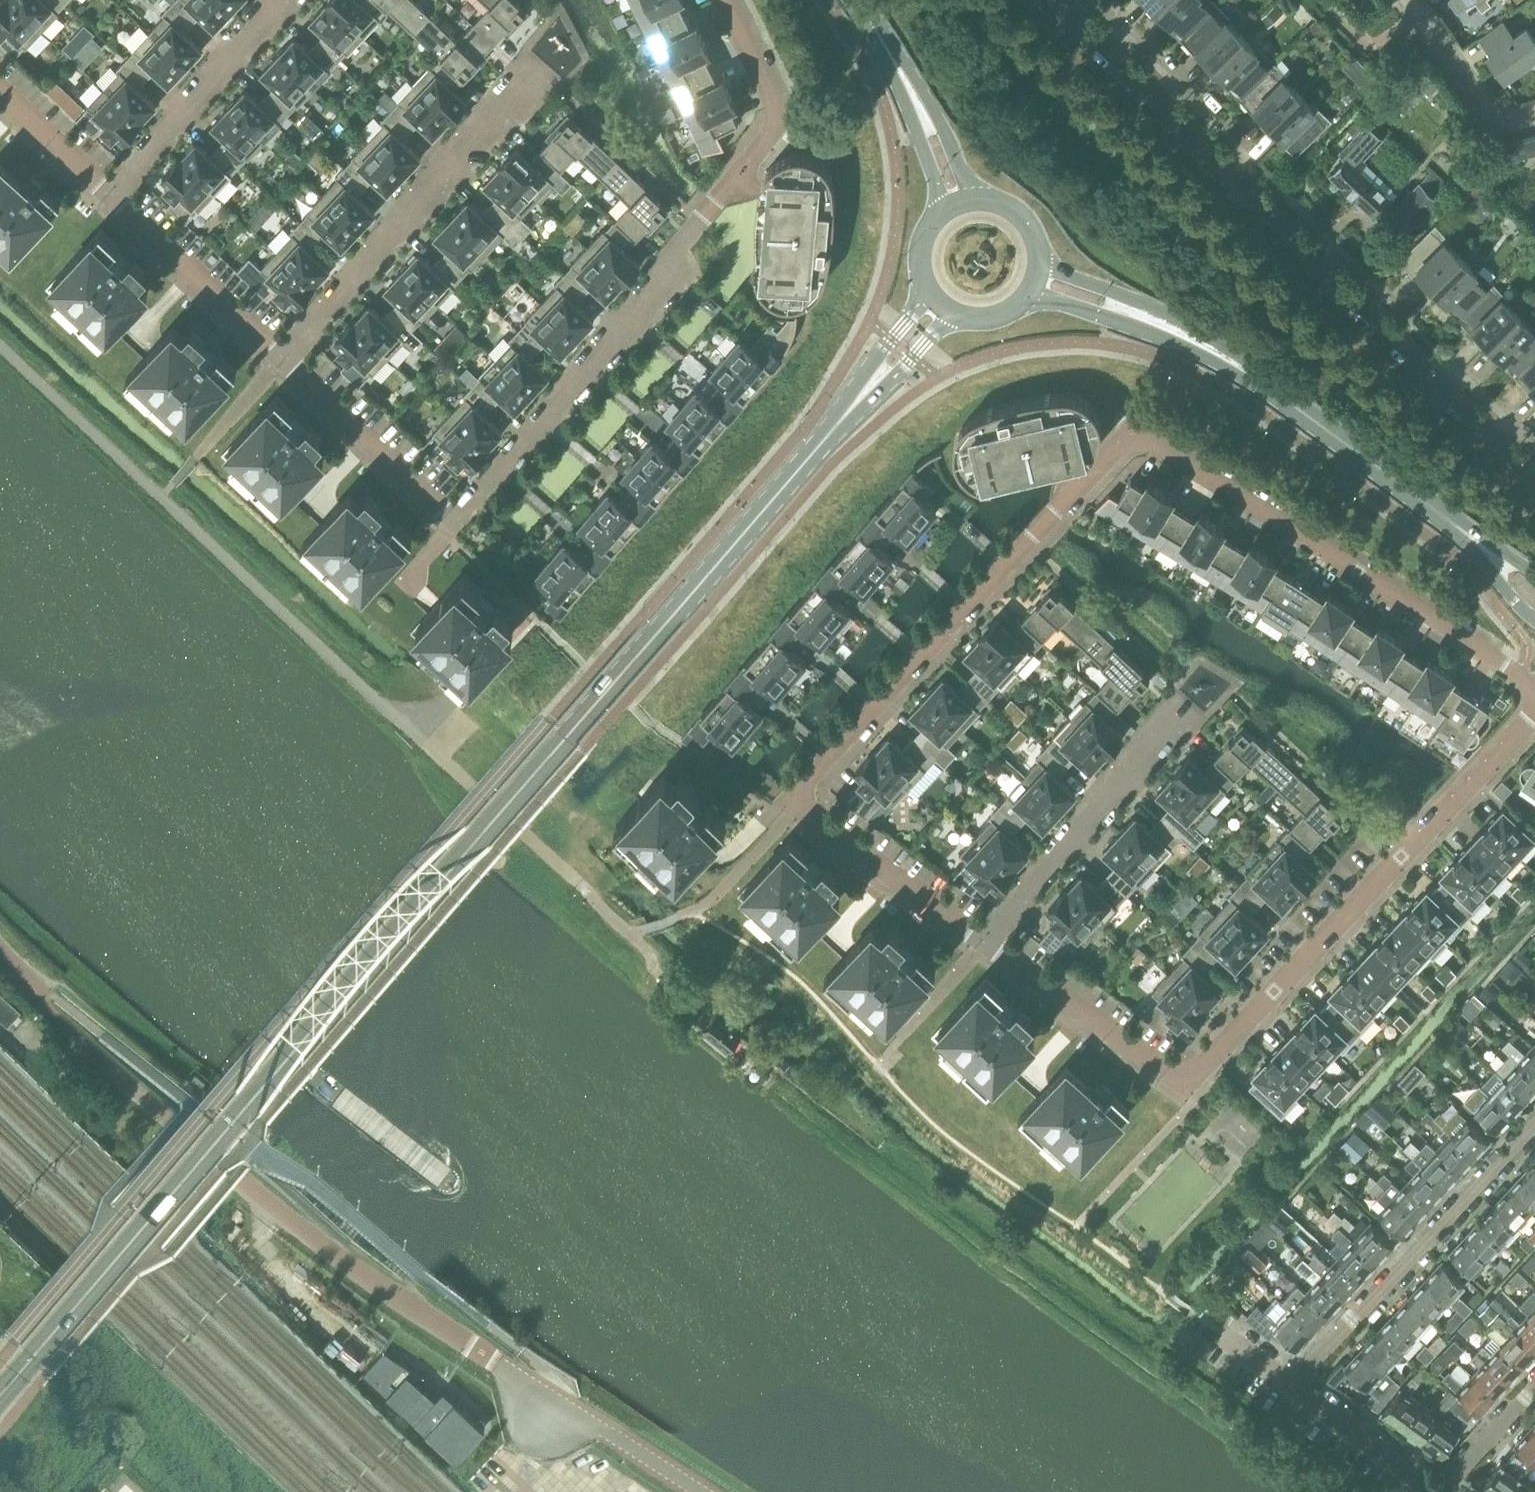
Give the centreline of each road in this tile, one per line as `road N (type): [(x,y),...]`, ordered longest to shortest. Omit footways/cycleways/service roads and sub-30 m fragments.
road 1 (secondary): [(0,1395),(938,309)]
road 2 (residential): [(987,947),(790,803),(1114,456),(1169,462),(1534,686)]
road 3 (unclassified): [(699,1491),(313,1237),(139,1090),(0,951)]
road 4 (residential): [(1534,712),(1187,1086),(987,947)]
road 5 (residential): [(1534,479),(1062,0)]
road 6 (residential): [(457,522),(672,276),(785,115),(725,0)]
road 7 (secondary): [(1037,296),(1194,352),(1250,385),(1466,541),(1534,619)]
road 8 (secondary): [(1534,576),(1191,327),(1045,263)]
road 9 (residential): [(282,354),(541,67)]
road 10 (residential): [(1291,1384),(1534,1121)]
road 11 (residential): [(987,947),(1190,718)]
road 12 (residential): [(112,192),(280,0)]
road 13 (residential): [(457,522),(282,354)]
road 14 (residential): [(282,354),(112,192)]
road 15 (secondary): [(956,206),(929,118),(853,0)]
road 16 (residential): [(1534,117),(1502,126),(1407,0)]
road 17 (residential): [(1439,1491),(1291,1384)]
road 18 (residential): [(112,192),(0,87)]
road 19 (residential): [(1534,1387),(1439,1491)]
road 20 (secondary): [(1045,263),(1034,228),(1019,212),(999,203),(956,206)]
road 21 (secondary): [(956,206),(927,233),(920,252),(925,291),(938,309)]

